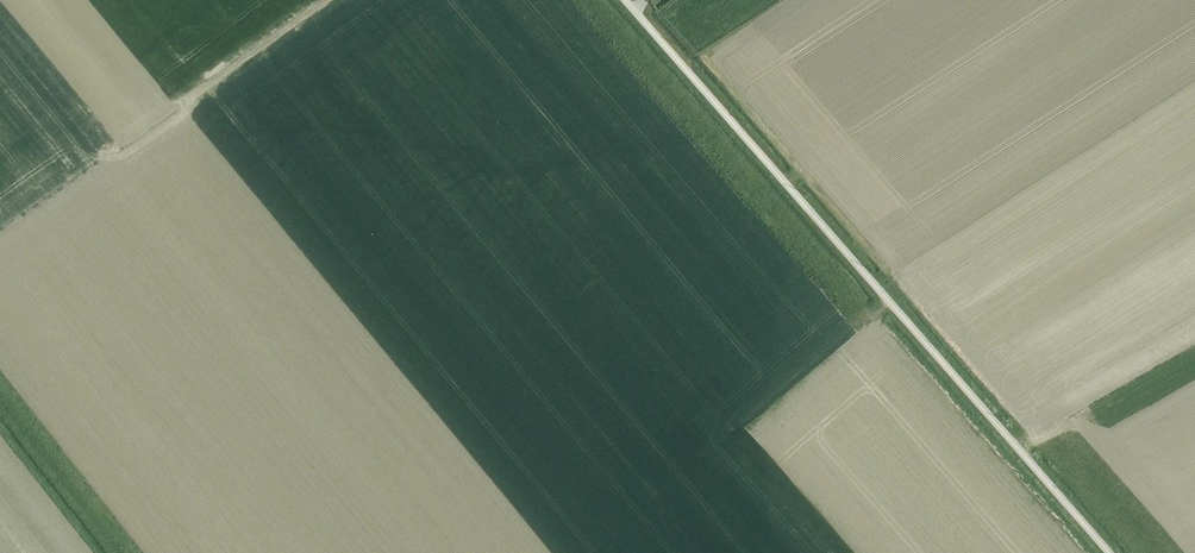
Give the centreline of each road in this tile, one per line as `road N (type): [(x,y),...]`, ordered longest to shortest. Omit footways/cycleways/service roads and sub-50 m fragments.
road 1 (unclassified): [(1108,552),(625,0)]

